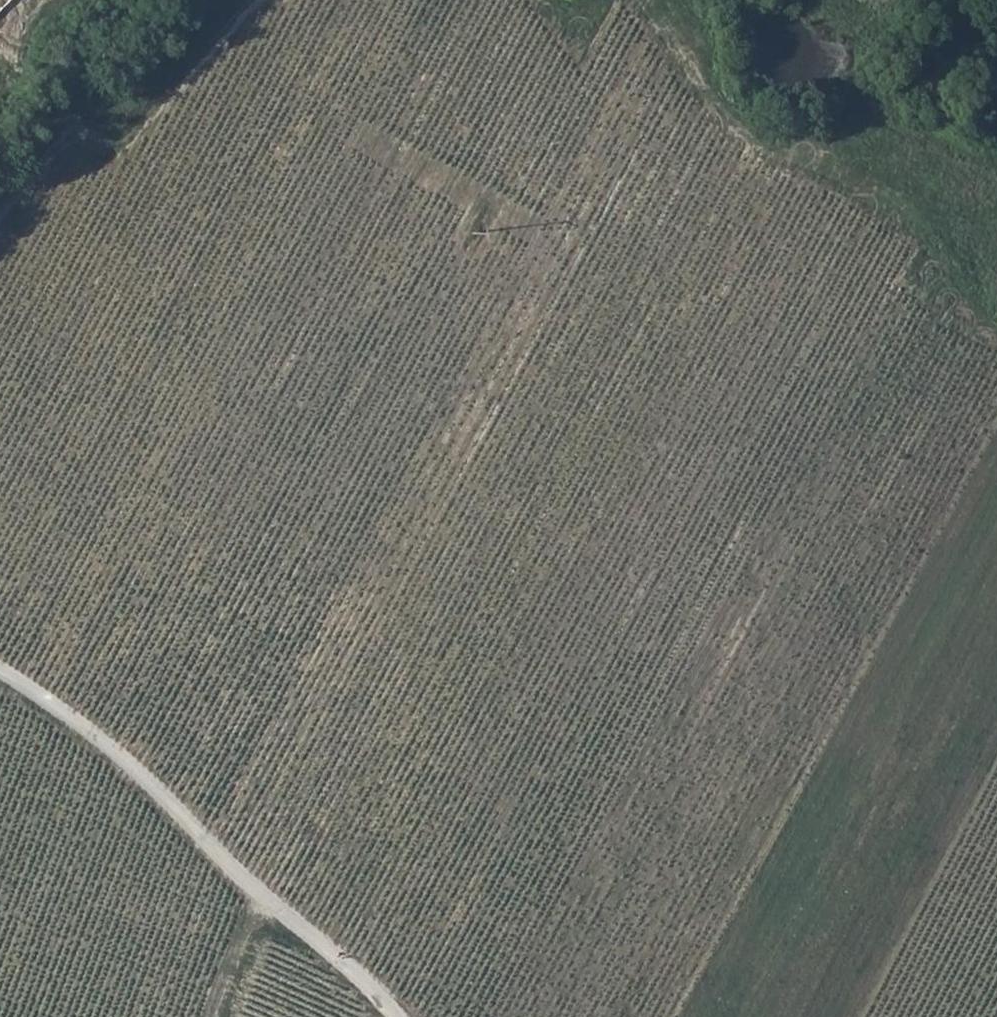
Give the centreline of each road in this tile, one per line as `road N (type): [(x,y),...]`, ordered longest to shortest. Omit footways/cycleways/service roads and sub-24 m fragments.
road 1 (track): [(395,1016),(132,765),(0,669)]

